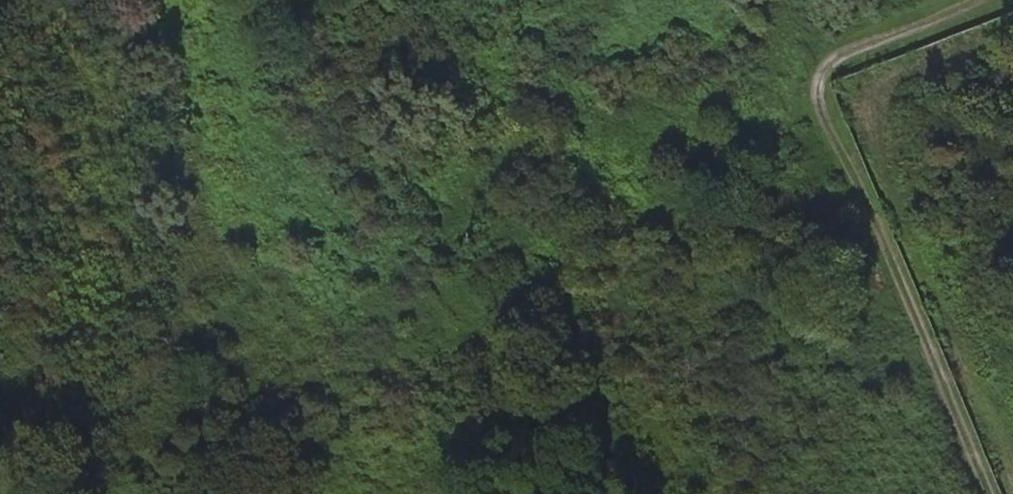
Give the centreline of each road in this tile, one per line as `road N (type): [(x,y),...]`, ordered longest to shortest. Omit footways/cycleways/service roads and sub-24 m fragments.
road 1 (track): [(950,0),(826,69),(820,107),(988,493)]

